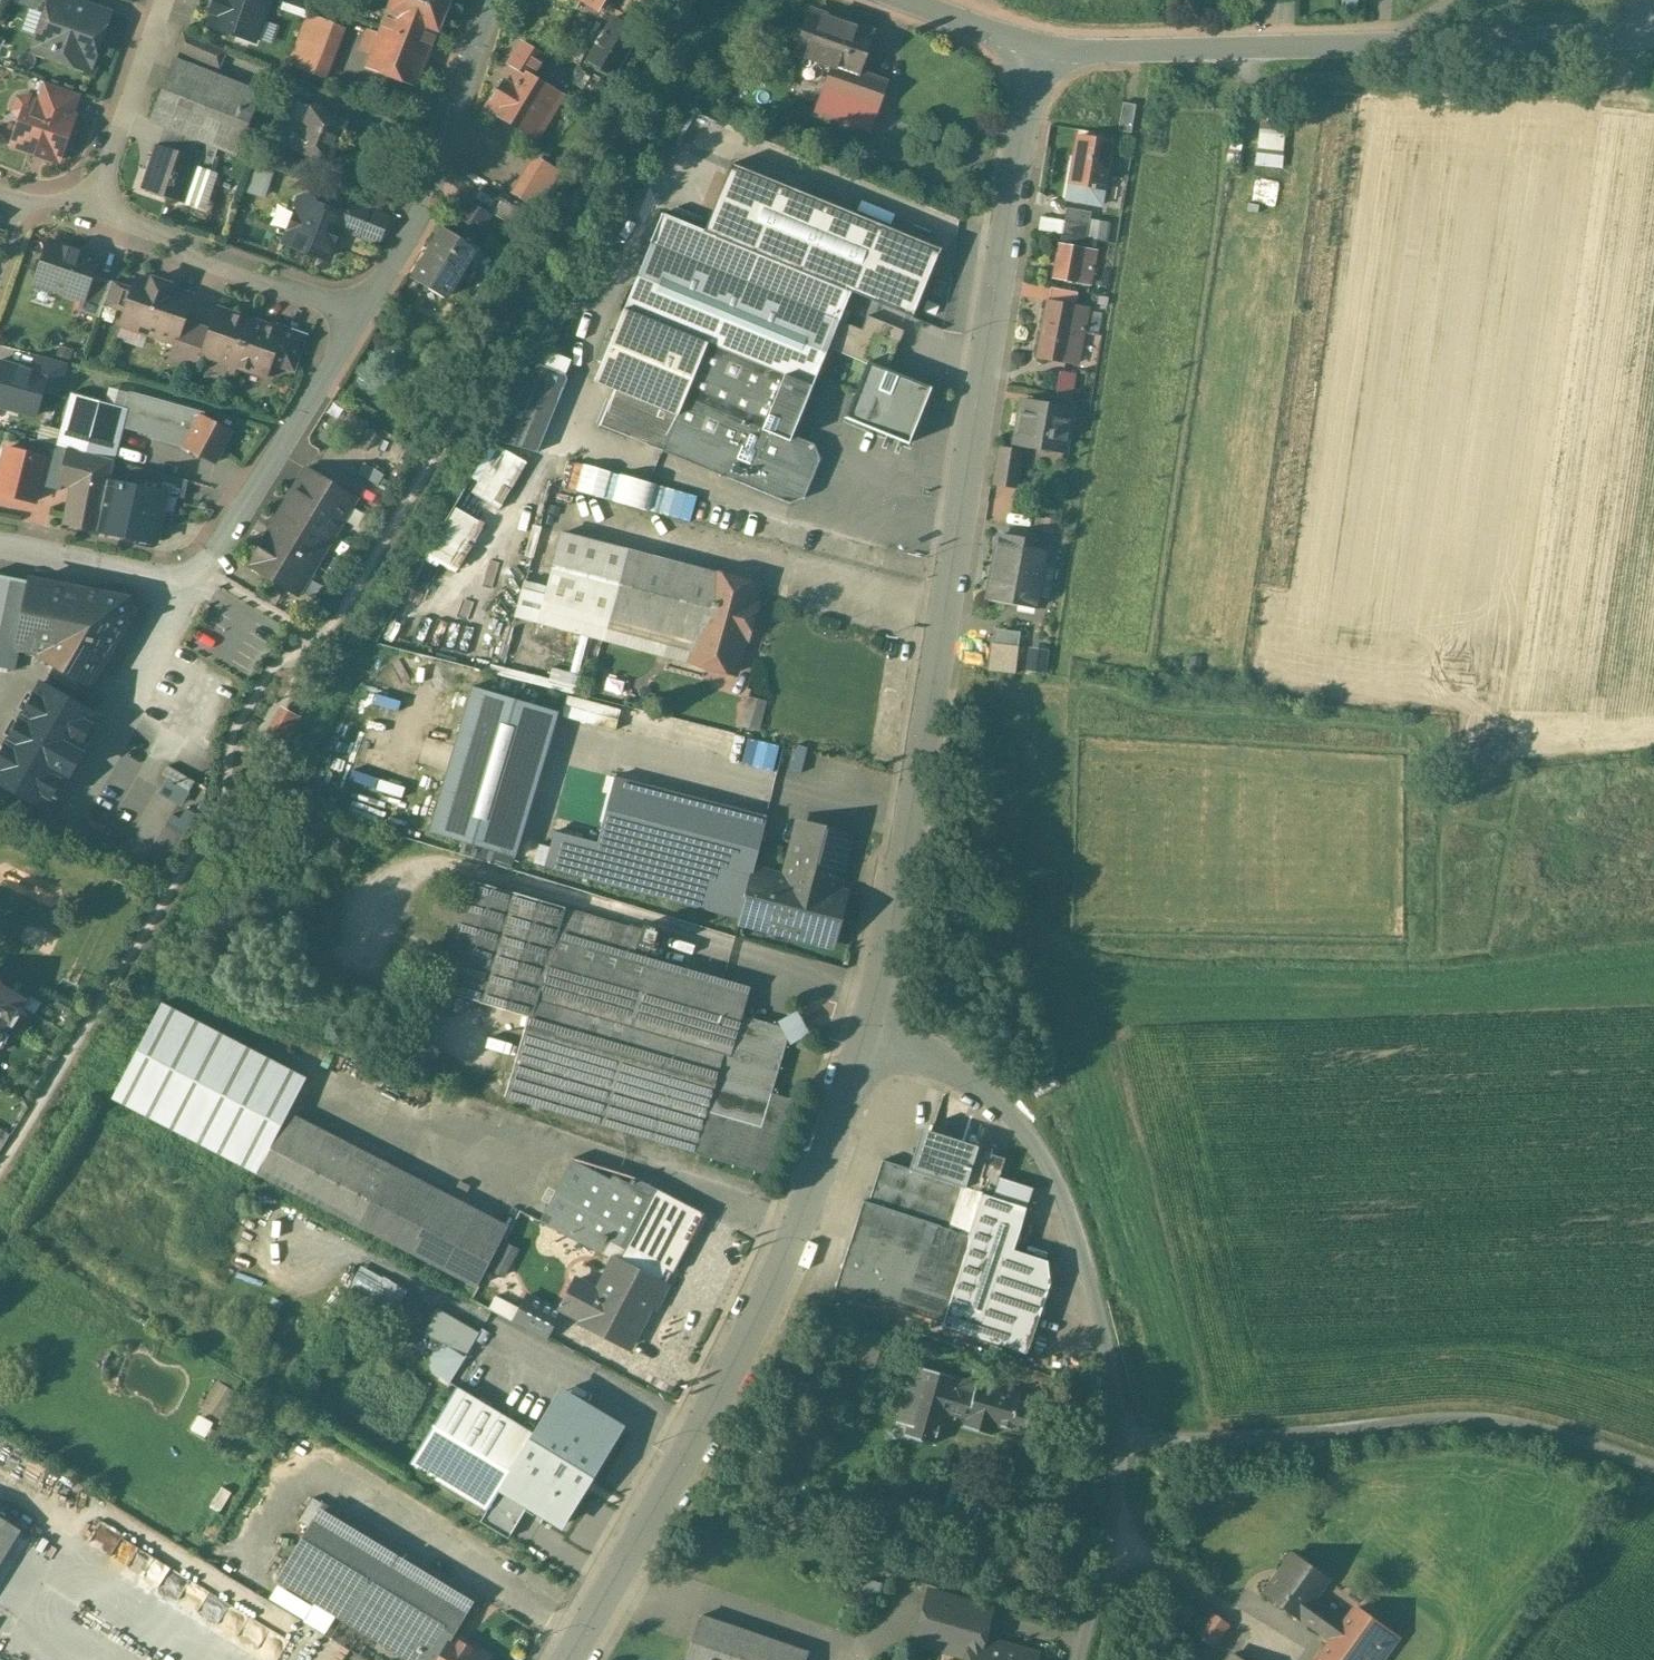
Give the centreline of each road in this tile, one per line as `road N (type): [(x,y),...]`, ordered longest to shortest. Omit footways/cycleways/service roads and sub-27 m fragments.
road 1 (residential): [(863,1036),(964,525),(1040,46)]
road 2 (residential): [(566,1659),(794,1236),(863,1036)]
road 3 (unclassified): [(1040,46),(1653,39)]
road 4 (unclassified): [(1122,1440),(1487,1419),(1653,1470)]
road 5 (residential): [(0,544),(182,582),(200,570),(369,302)]
road 6 (unclassified): [(1122,1440),(1121,1404),(1049,1162),(992,1095),(956,1072),(863,1036)]
road 7 (residential): [(369,302),(428,189),(493,0)]
road 8 (residential): [(369,302),(101,202)]
road 9 (unclassified): [(1077,1659),(1120,1487),(1122,1440)]
road 10 (residential): [(101,202),(164,0)]
road 11 (residential): [(904,0),(1040,46)]

